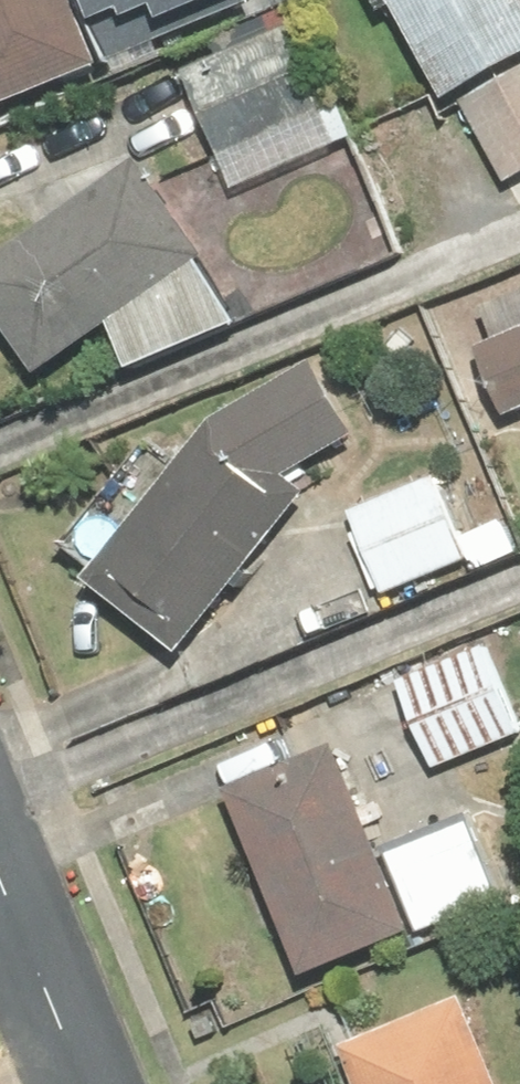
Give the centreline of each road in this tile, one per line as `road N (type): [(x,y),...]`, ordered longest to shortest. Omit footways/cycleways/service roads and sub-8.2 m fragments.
road 1 (residential): [(0,896),(79,1083)]

